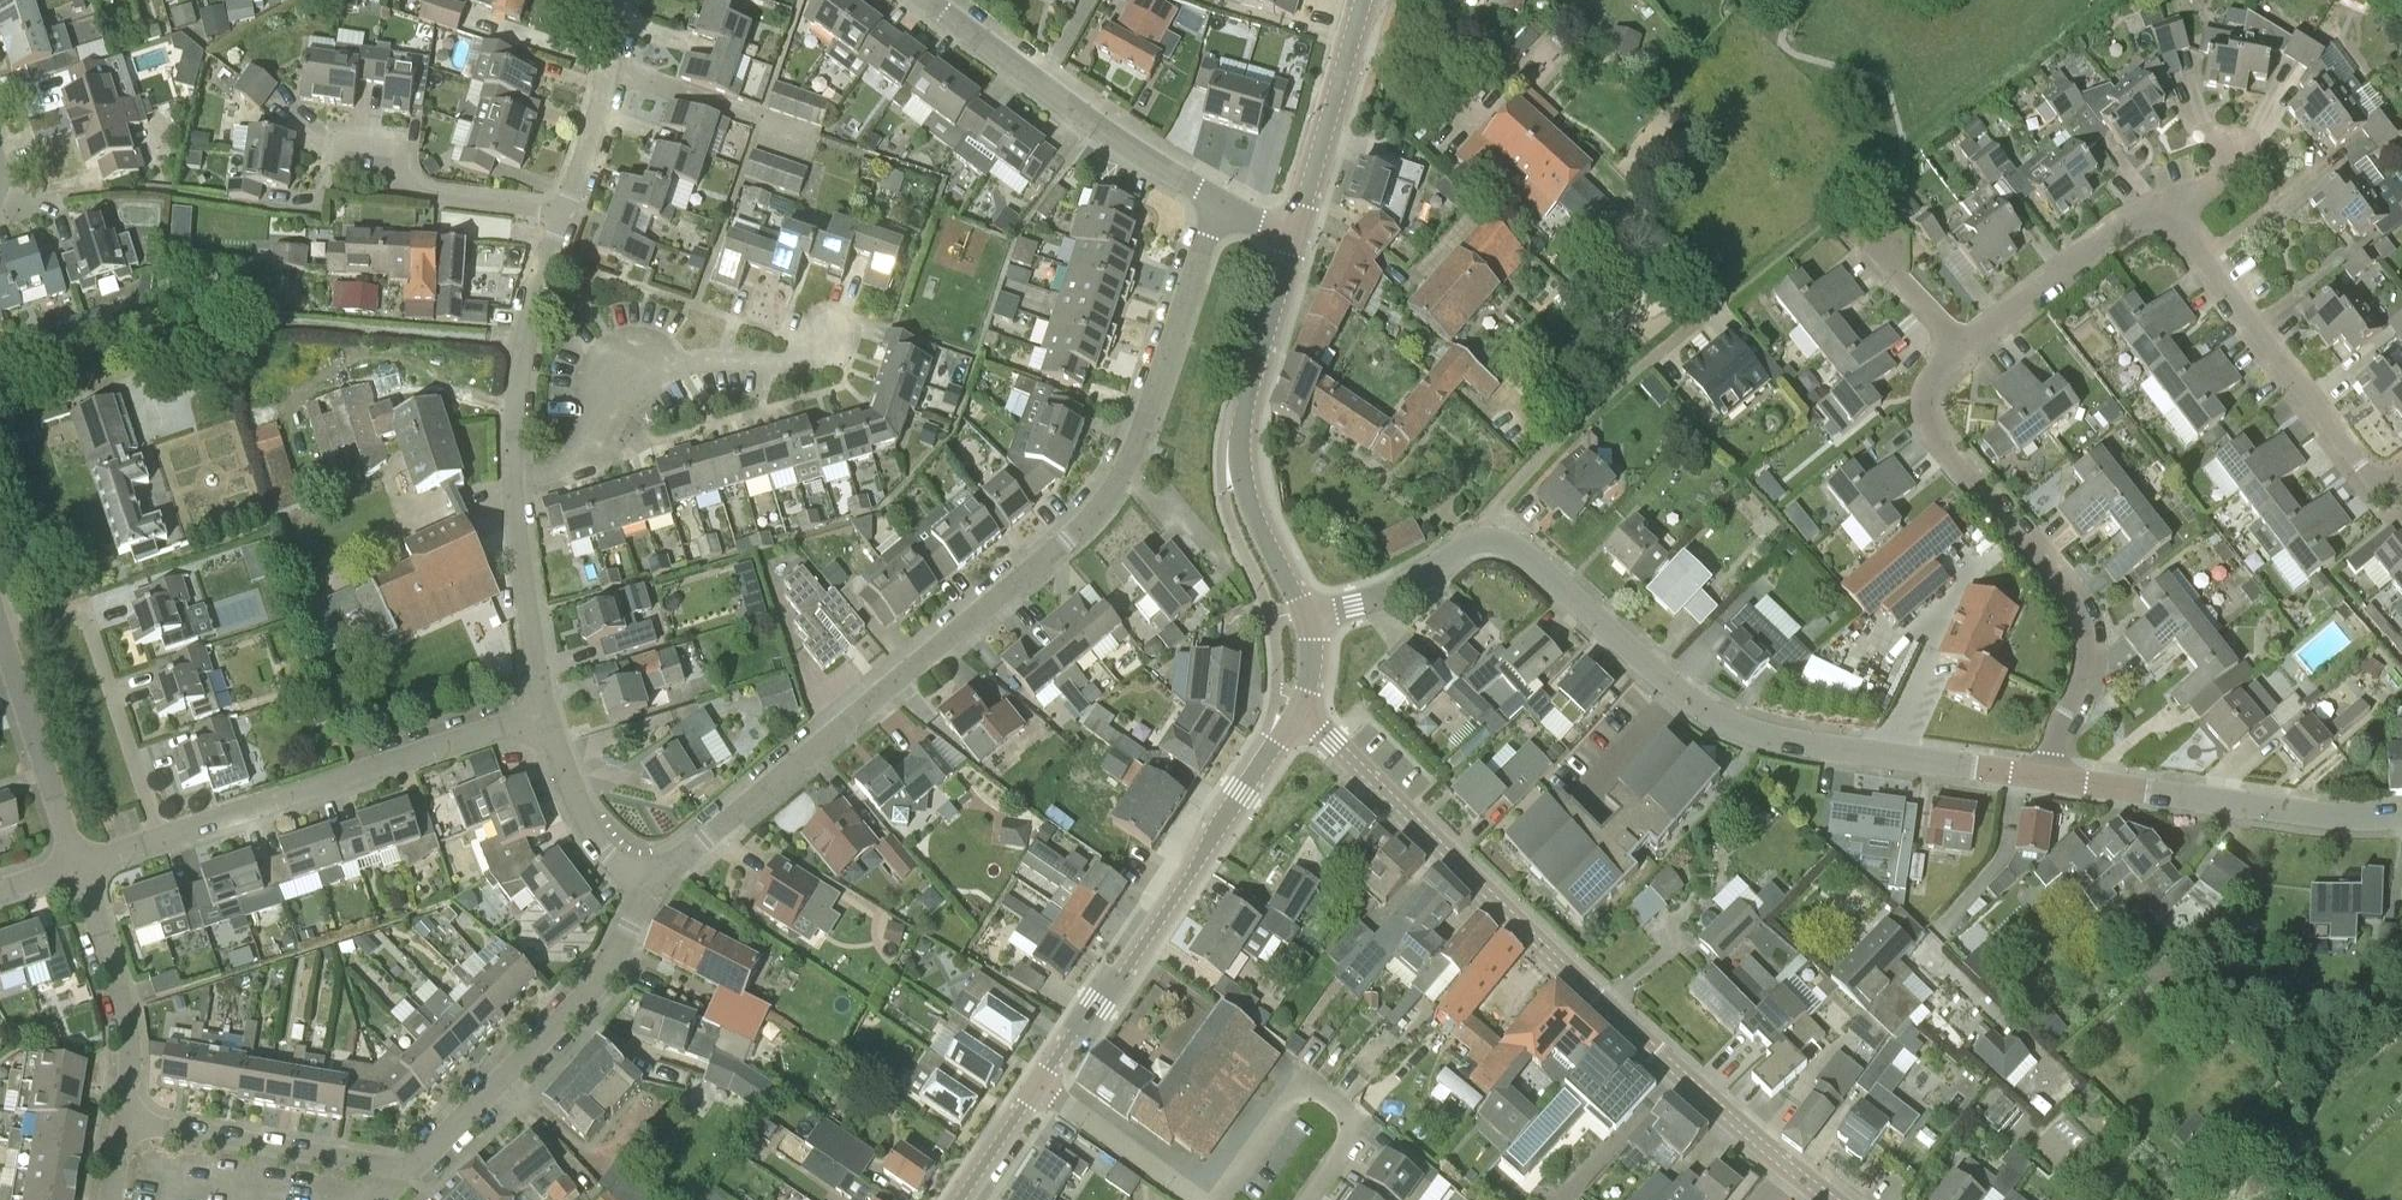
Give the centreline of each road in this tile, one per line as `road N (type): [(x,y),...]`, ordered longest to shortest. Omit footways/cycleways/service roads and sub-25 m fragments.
road 1 (residential): [(2048,775),(1749,733),(1691,702),(1527,552),(1491,536),(1404,588),(1305,617)]
road 2 (secondary): [(1831,1199),(1566,969),(1295,708)]
road 3 (residential): [(124,1119),(399,1166),(422,1160),(602,979),(647,887)]
road 4 (residential): [(647,887),(1067,539),(1127,466)]
road 5 (residential): [(1962,347),(1930,382),(1927,420),(2081,598),(2091,630),(2088,681),(2061,724),(2048,775)]
road 6 (residential): [(81,863),(546,712)]
road 7 (tertiary): [(1039,1082),(1173,900),(1295,708)]
road 8 (residential): [(514,479),(582,457),(625,372),(734,359),(823,361),(830,327)]
road 9 (secondary): [(1305,617),(1251,507),(1241,439),(1297,238)]
road 10 (residential): [(1223,203),(1095,124),(929,0)]
road 11 (residential): [(2401,484),(2364,467),(2171,216)]
road 12 (residential): [(2401,814),(2328,813),(2048,775)]
road 13 (residential): [(318,139),(401,146),(414,189),(566,206)]
road 14 (residential): [(514,479),(529,306),(566,206)]
road 15 (residential): [(1127,466),(1223,203)]
road 16 (residential): [(124,1119),(127,1008),(81,863)]
road 17 (residential): [(2171,216),(2136,215),(1962,347)]
road 18 (residential): [(81,863),(0,626)]
road 19 (secondary): [(1297,238),(1364,0)]
road 20 (residential): [(546,712),(514,479)]
road 21 (residential): [(566,206),(592,138),(622,0)]
road 22 (residential): [(647,887),(593,834),(546,712)]
road 23 (residential): [(1039,1082),(1203,1199)]
road 24 (residential): [(1312,1199),(1366,1127),(1305,1082)]
road 25 (residential): [(1305,1082),(1219,1199)]
road 26 (residential): [(1962,347),(1865,239)]
road 27 (tertiary): [(960,1199),(1039,1082)]
road 28 (residential): [(1223,569),(1127,466)]

